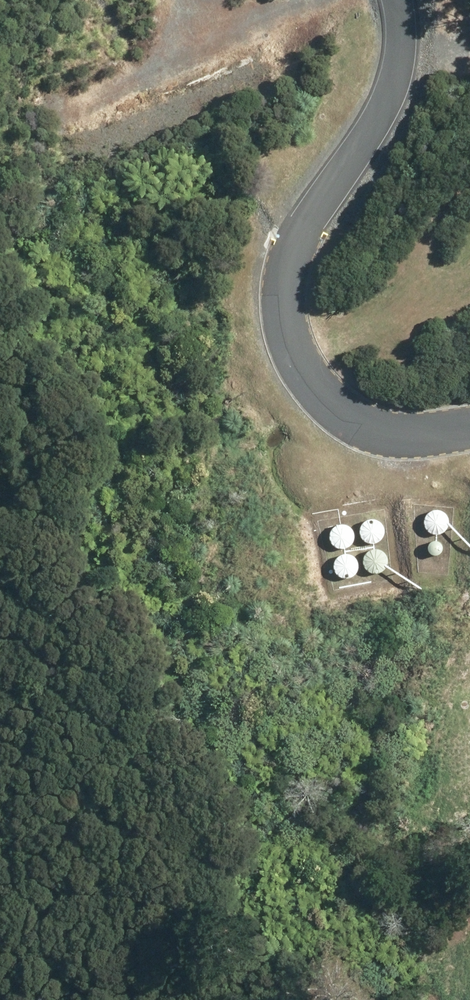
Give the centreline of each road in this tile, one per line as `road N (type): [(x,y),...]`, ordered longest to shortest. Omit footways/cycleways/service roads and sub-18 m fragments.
road 1 (unclassified): [(469,434),(383,432),(338,409),(299,360),(278,309),(289,246),(385,72),(387,0)]
road 2 (track): [(52,113),(298,0)]

